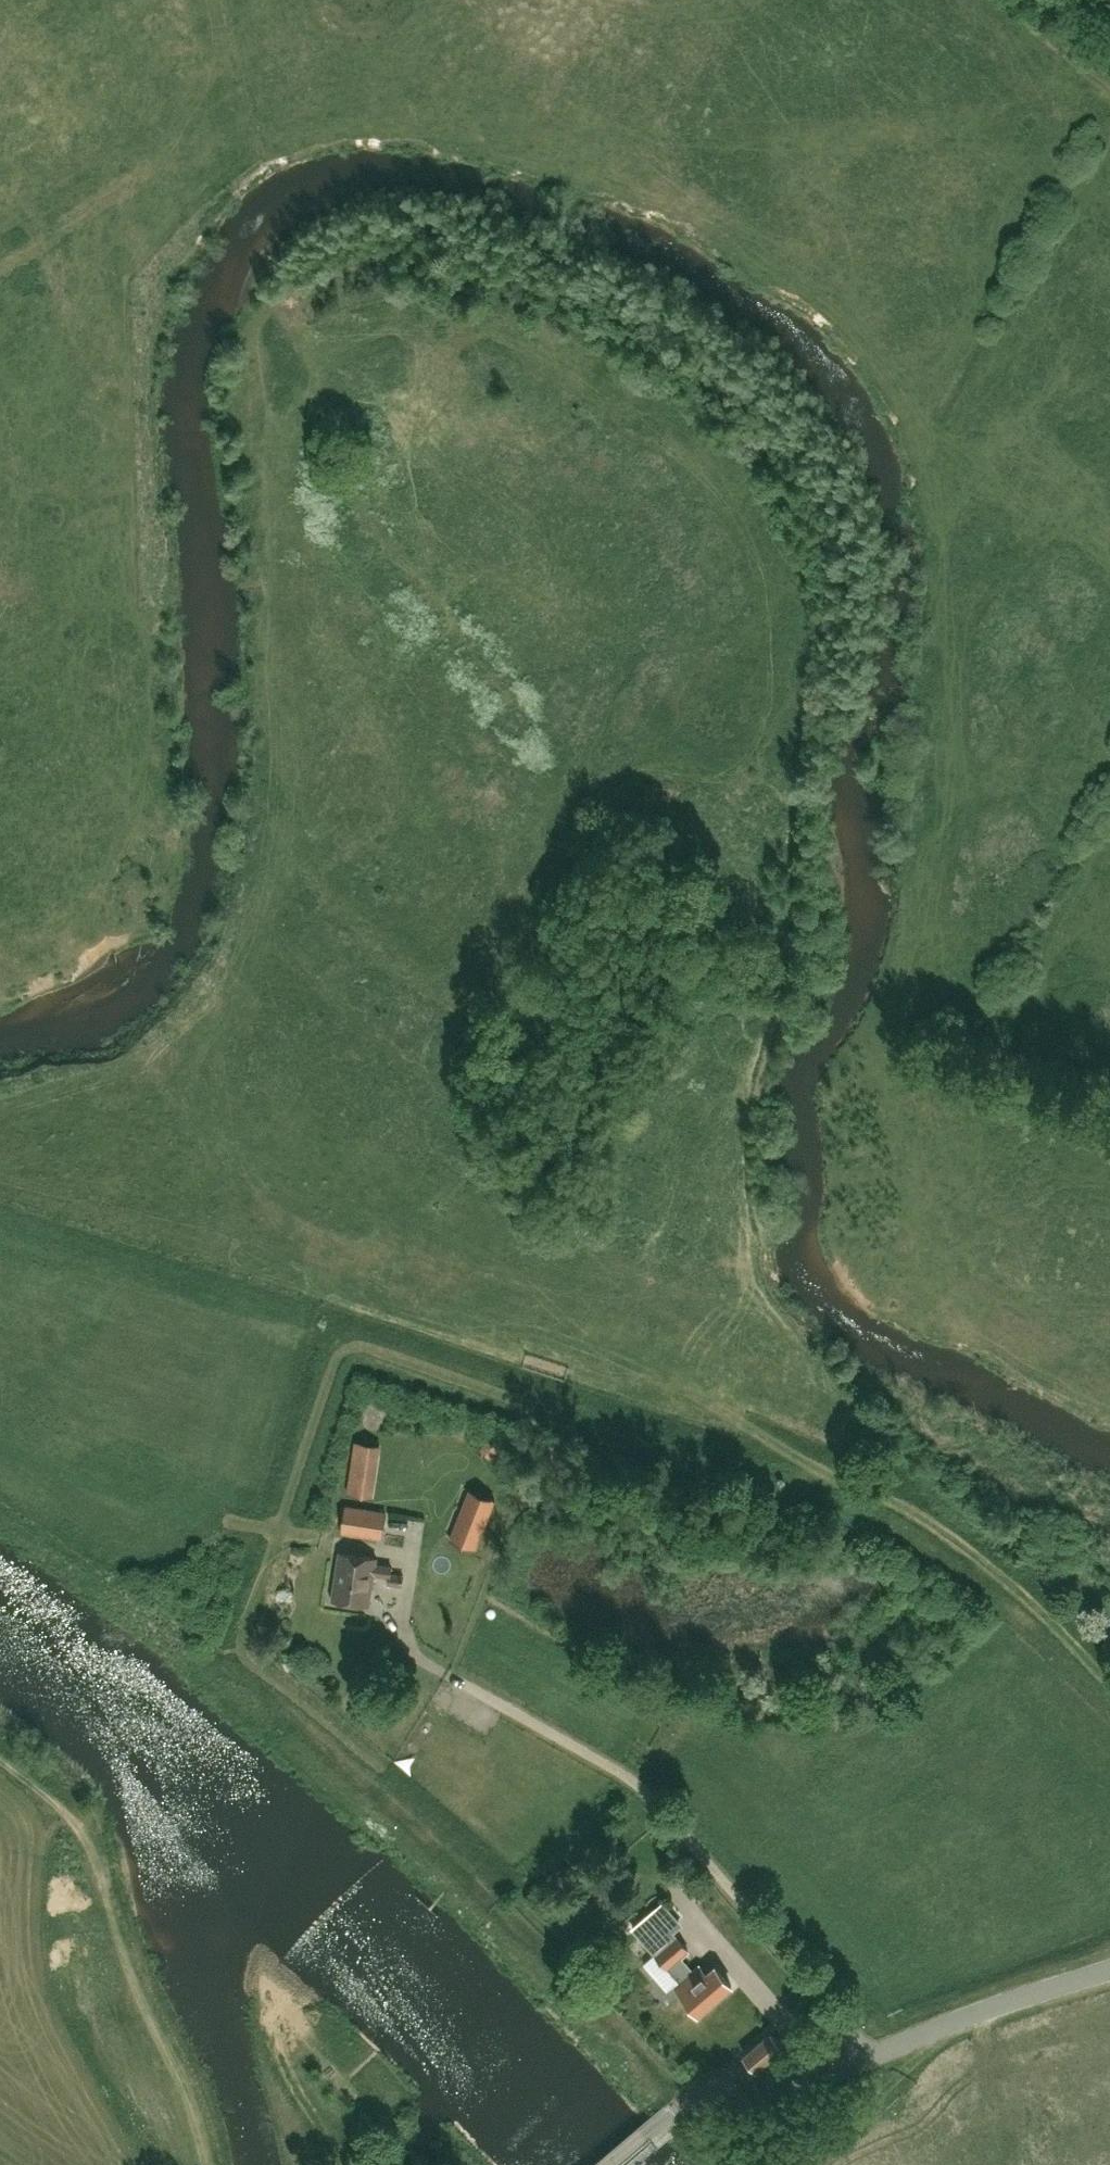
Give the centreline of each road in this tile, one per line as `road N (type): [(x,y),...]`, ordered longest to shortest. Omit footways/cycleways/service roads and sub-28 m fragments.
road 1 (unclassified): [(610,2164),(687,2102),(852,2065),(1109,1971)]
road 2 (track): [(932,2032),(822,2164)]
road 3 (track): [(1109,90),(1002,0)]

